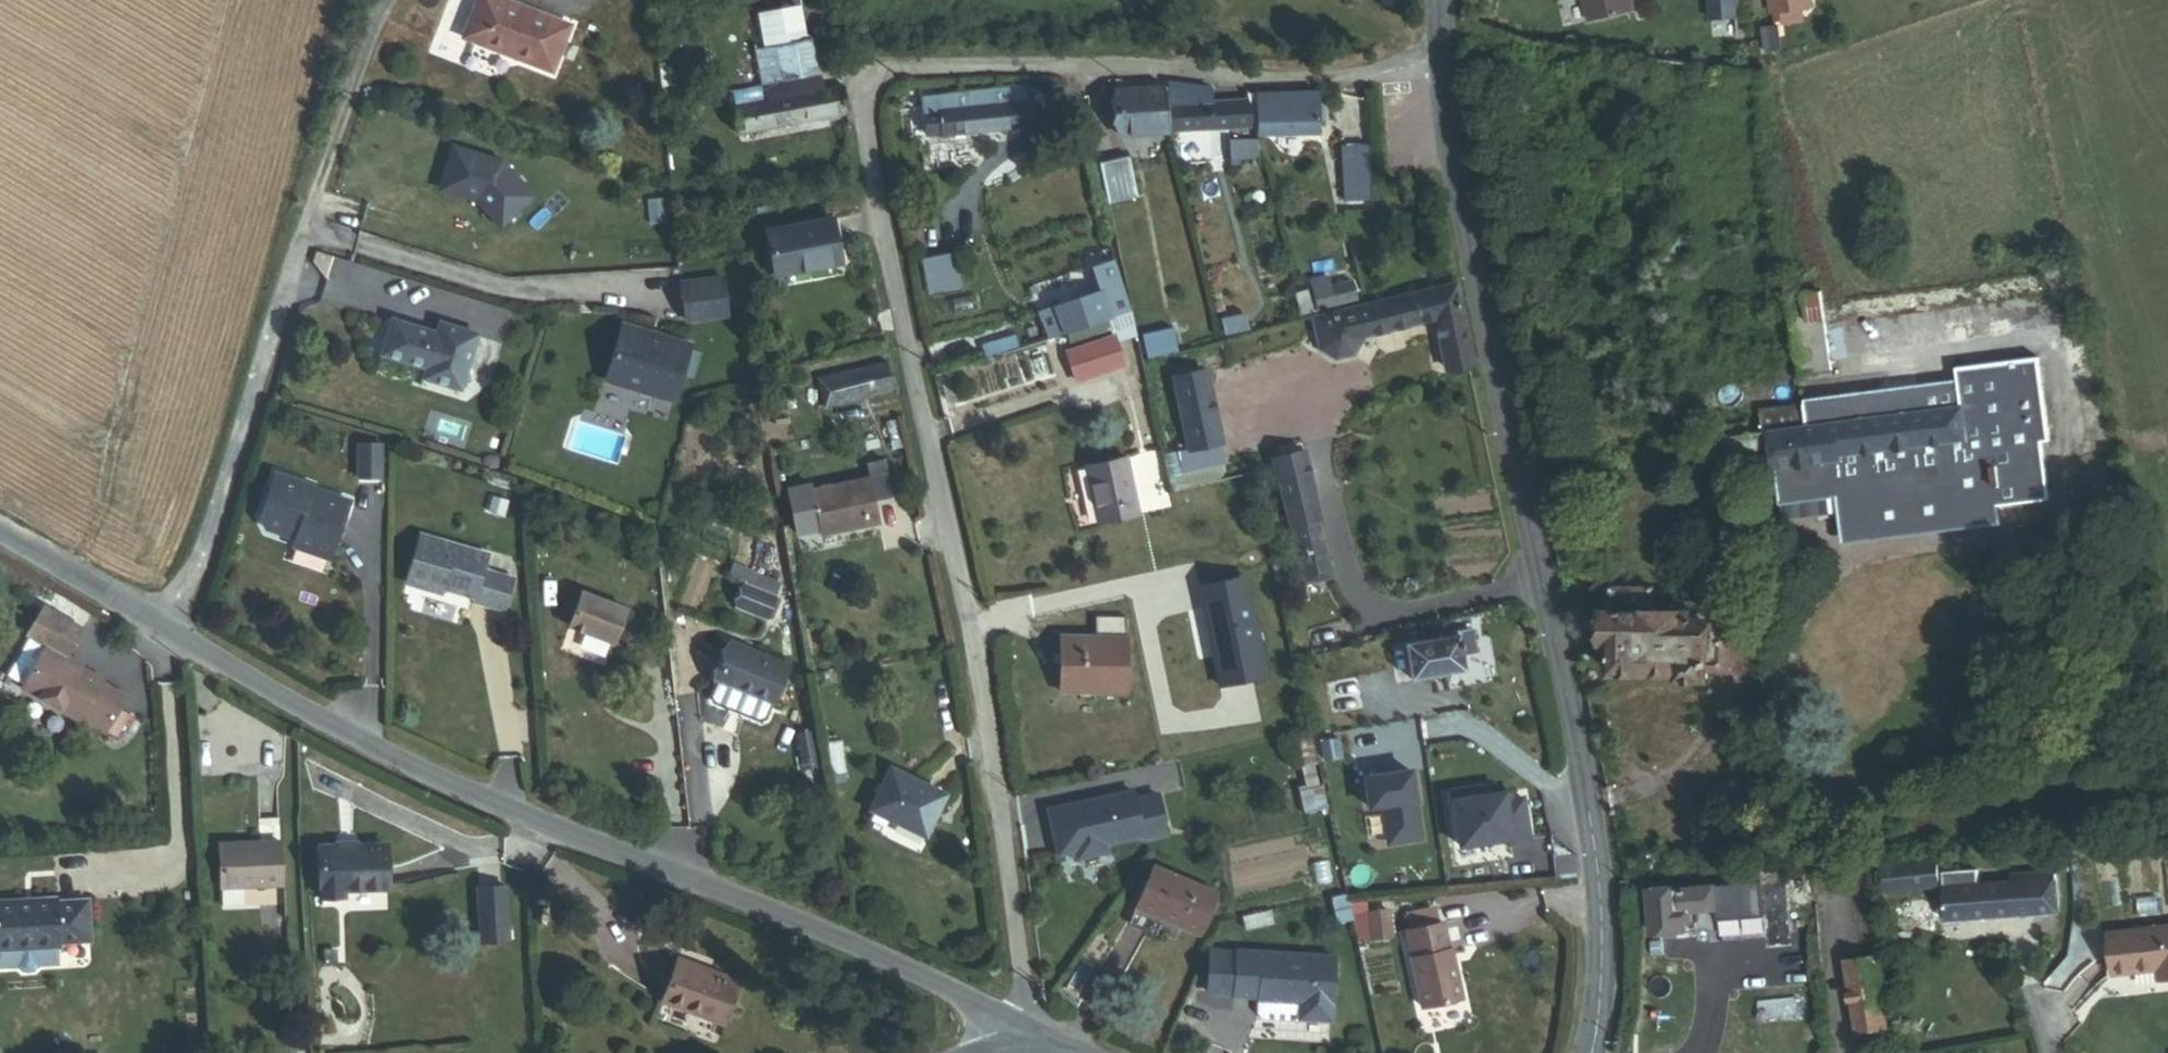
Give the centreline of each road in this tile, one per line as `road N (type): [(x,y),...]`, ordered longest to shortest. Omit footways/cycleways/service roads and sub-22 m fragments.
road 1 (residential): [(1029,1044),(974,642),(862,113),(871,88),(893,71),(1145,67),(1320,82),(1443,56)]
road 2 (tertiary): [(1029,1044),(979,1003),(846,940),(488,794),(168,635),(0,533)]
road 3 (tertiary): [(1443,56),(1476,270),(1580,759),(1599,886),(1603,952),(1589,1052)]

